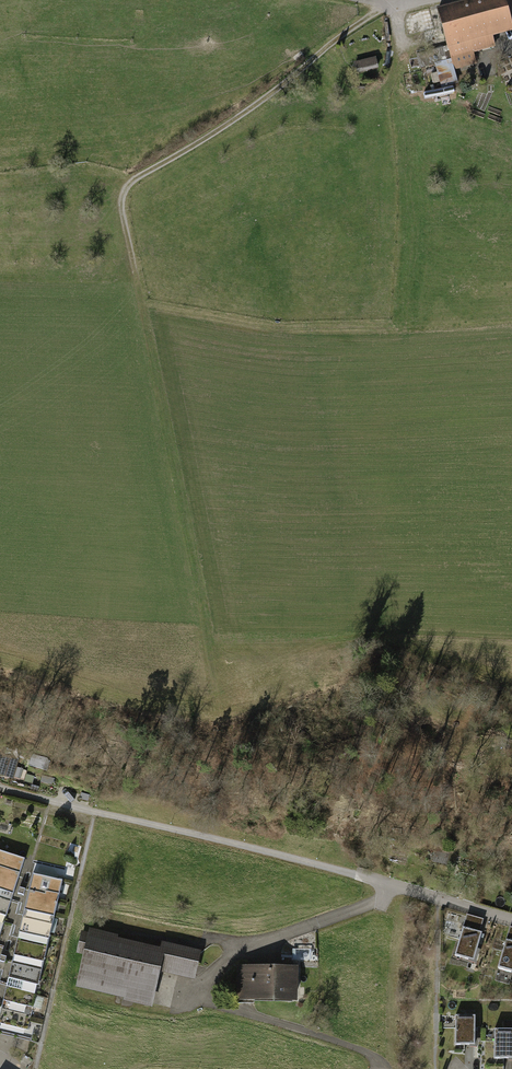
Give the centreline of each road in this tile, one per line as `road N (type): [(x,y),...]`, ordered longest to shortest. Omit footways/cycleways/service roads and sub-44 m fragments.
road 1 (track): [(216,681),(123,189),(385,6)]
road 2 (residential): [(381,1068),(367,1053),(206,995),(208,974),(228,954),(380,899),(388,885)]
road 3 (track): [(388,885),(0,789)]
road 4 (residential): [(511,920),(388,885)]

